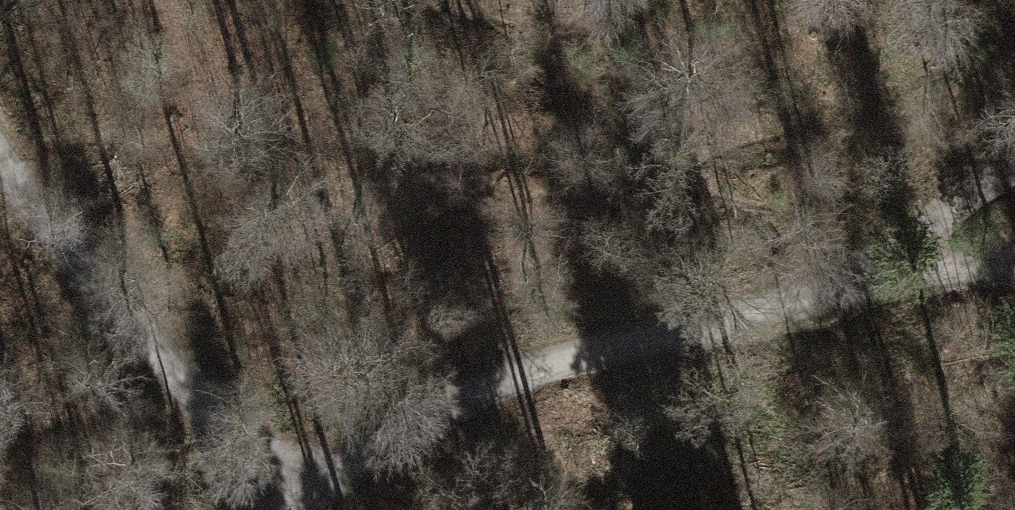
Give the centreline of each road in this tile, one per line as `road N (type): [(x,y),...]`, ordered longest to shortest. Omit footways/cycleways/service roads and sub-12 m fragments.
road 1 (track): [(884,274),(498,380),(403,424),(285,497)]
road 2 (track): [(285,497),(110,301),(0,156)]
road 3 (track): [(1014,178),(884,274)]
road 4 (track): [(1014,258),(884,274)]

